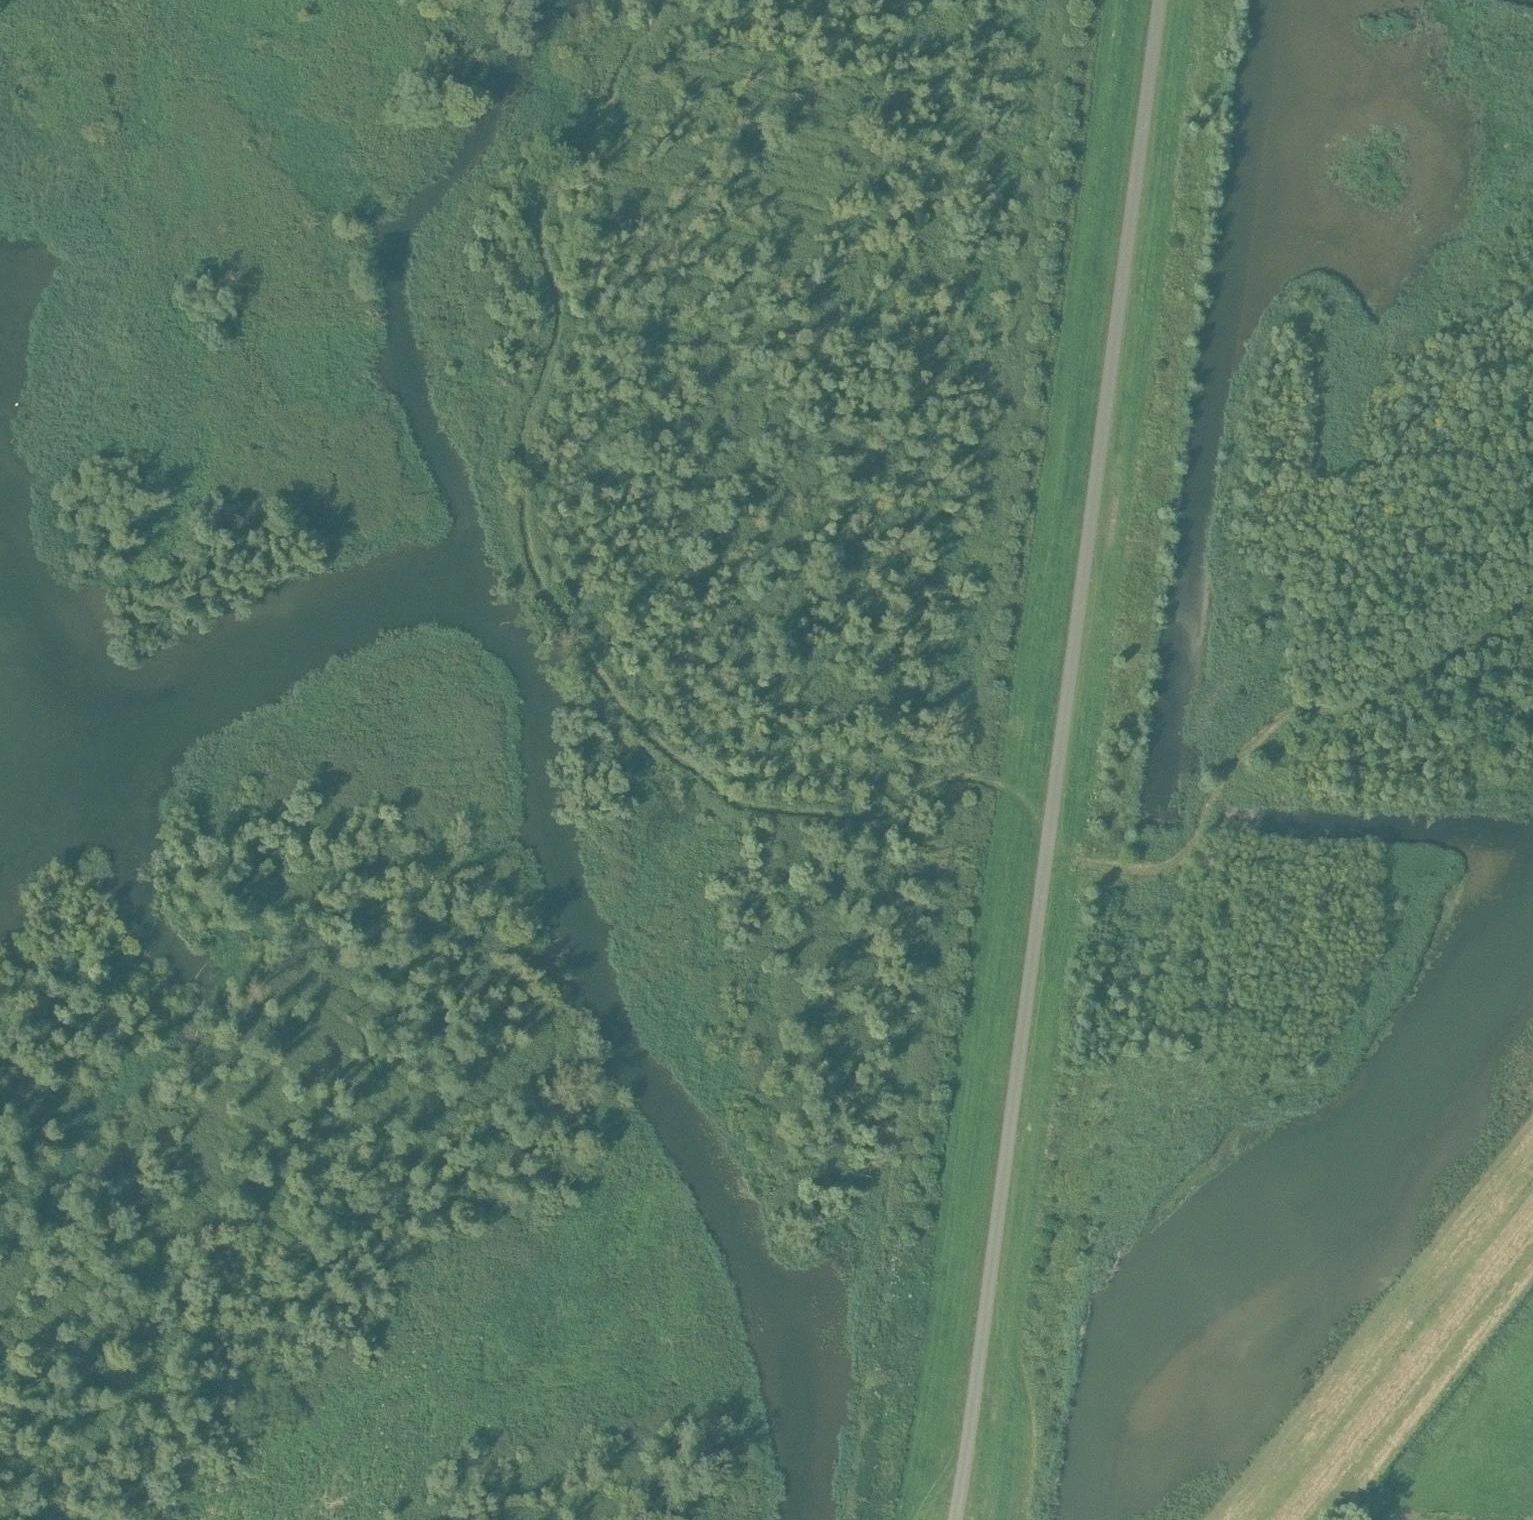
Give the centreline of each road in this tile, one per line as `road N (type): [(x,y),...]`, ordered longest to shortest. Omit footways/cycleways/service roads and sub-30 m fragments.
road 1 (unclassified): [(1159,0),(954,1519)]
road 2 (track): [(1314,1519),(1532,1241)]

